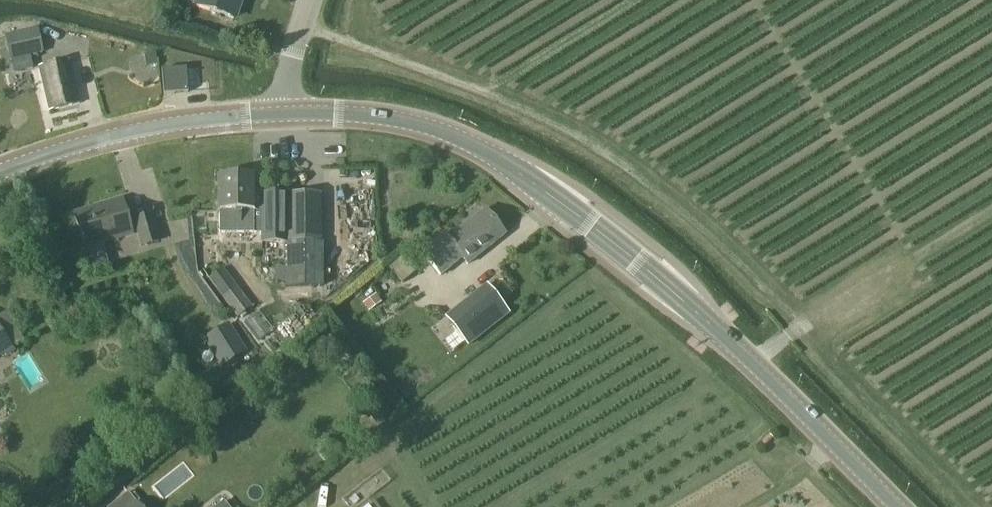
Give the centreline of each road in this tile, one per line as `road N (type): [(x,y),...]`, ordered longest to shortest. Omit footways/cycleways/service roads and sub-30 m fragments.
road 1 (secondary): [(898,506),(651,274),(505,163),(447,134),(380,117),(275,114)]
road 2 (secondary): [(275,114),(117,136),(0,174)]

